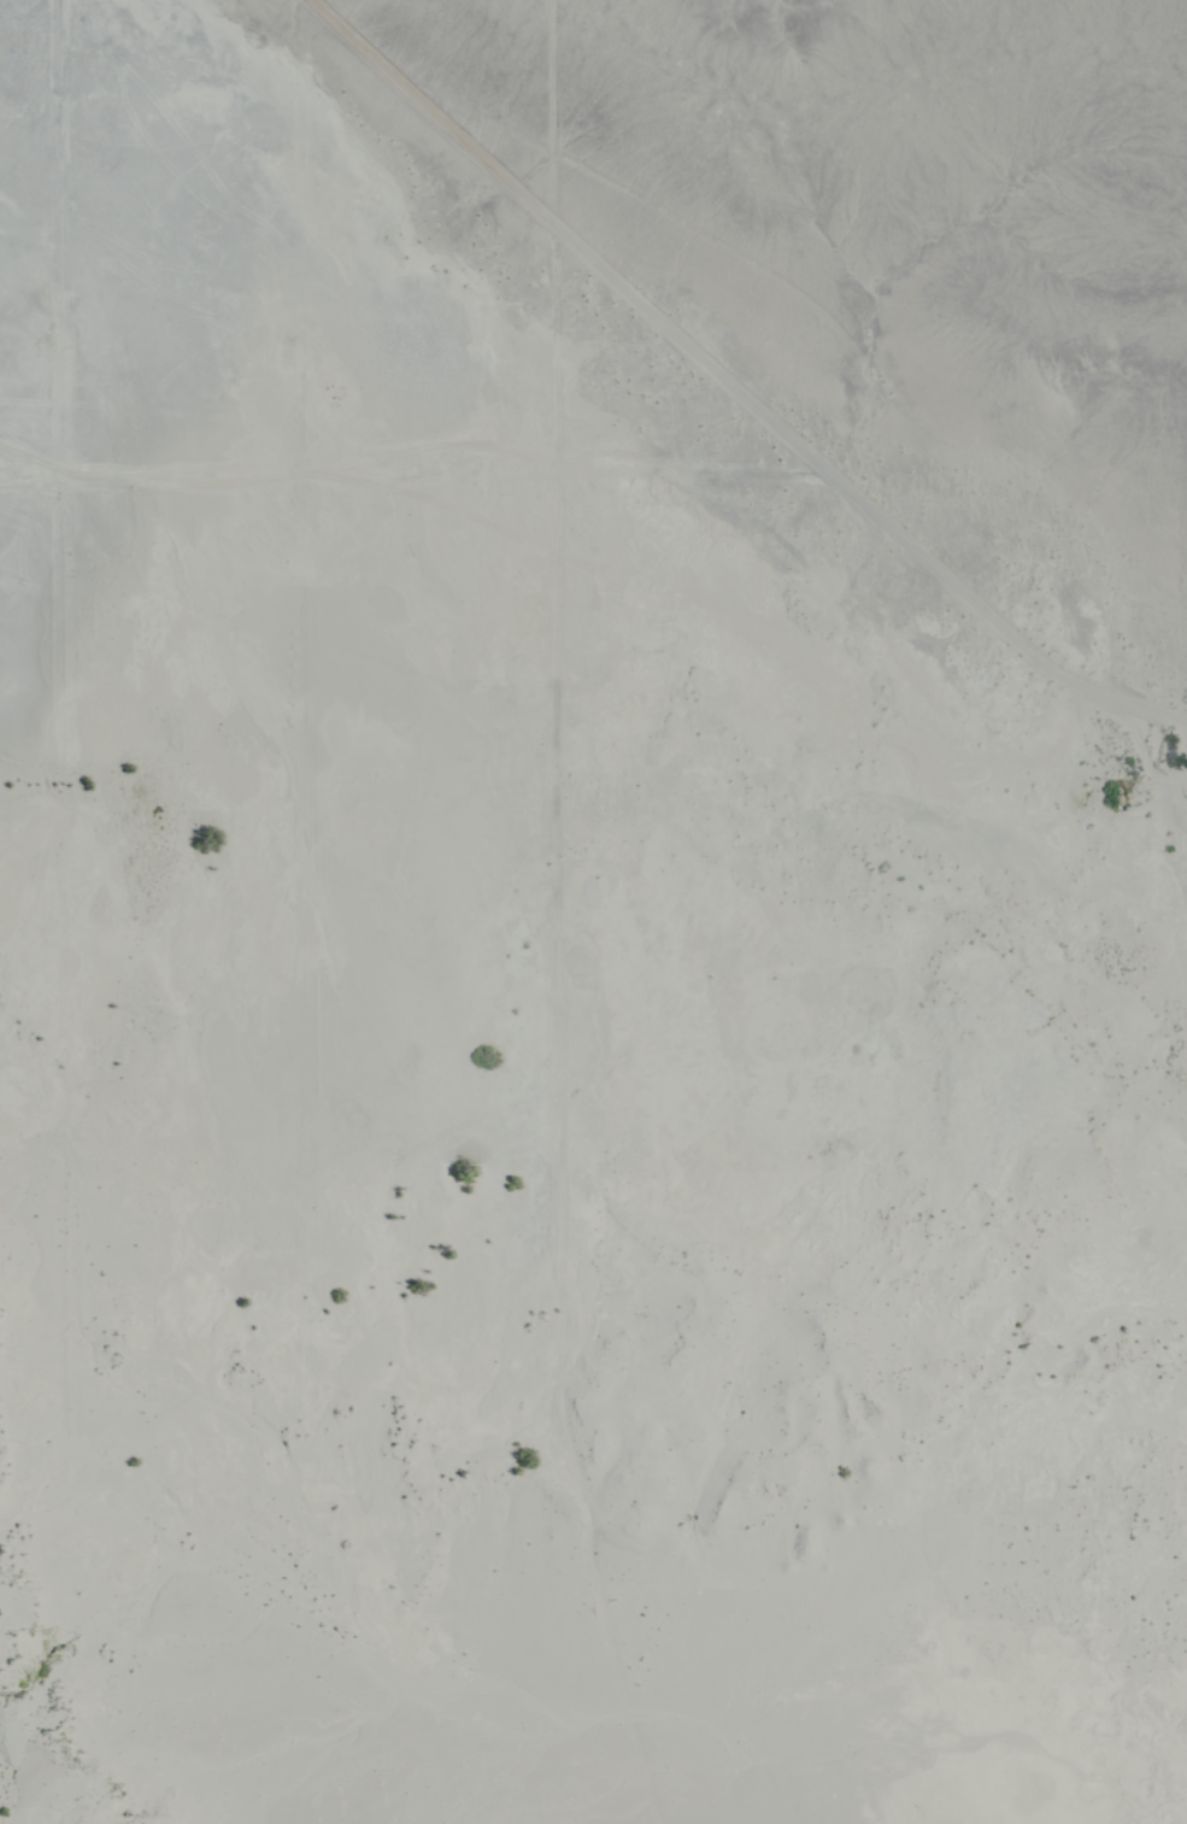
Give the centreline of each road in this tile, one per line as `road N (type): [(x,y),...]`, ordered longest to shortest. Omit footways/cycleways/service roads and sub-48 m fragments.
road 1 (track): [(306,0),(1009,635),(1088,691),(1186,726)]
road 2 (track): [(0,443),(70,471),(294,470),(439,440),(482,415),(522,416)]
road 3 (track): [(308,469),(394,487),(512,538)]

